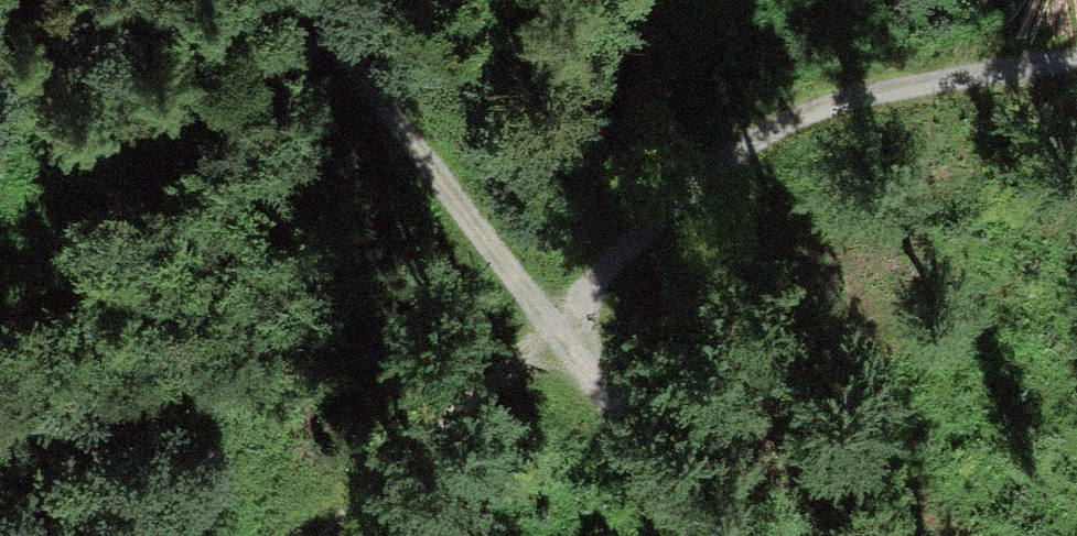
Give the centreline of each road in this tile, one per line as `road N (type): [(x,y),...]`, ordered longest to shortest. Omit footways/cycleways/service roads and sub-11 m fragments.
road 1 (track): [(1076,59),(816,110),(736,164),(543,328),(327,535)]
road 2 (track): [(689,535),(309,0)]

